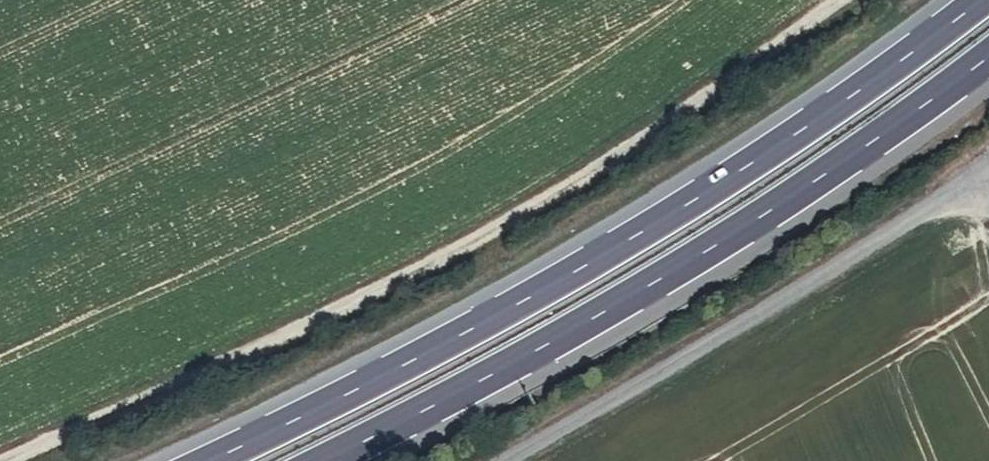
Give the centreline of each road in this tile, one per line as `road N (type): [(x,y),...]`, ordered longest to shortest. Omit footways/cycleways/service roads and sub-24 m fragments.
road 1 (track): [(836,0),(670,122),(346,316),(5,460)]
road 2 (trunk): [(979,0),(852,96),(598,256),(209,460)]
road 3 (trunk): [(313,460),(607,310),(889,131),(988,58)]
road 4 (unclassified): [(516,460),(953,204),(988,197)]

